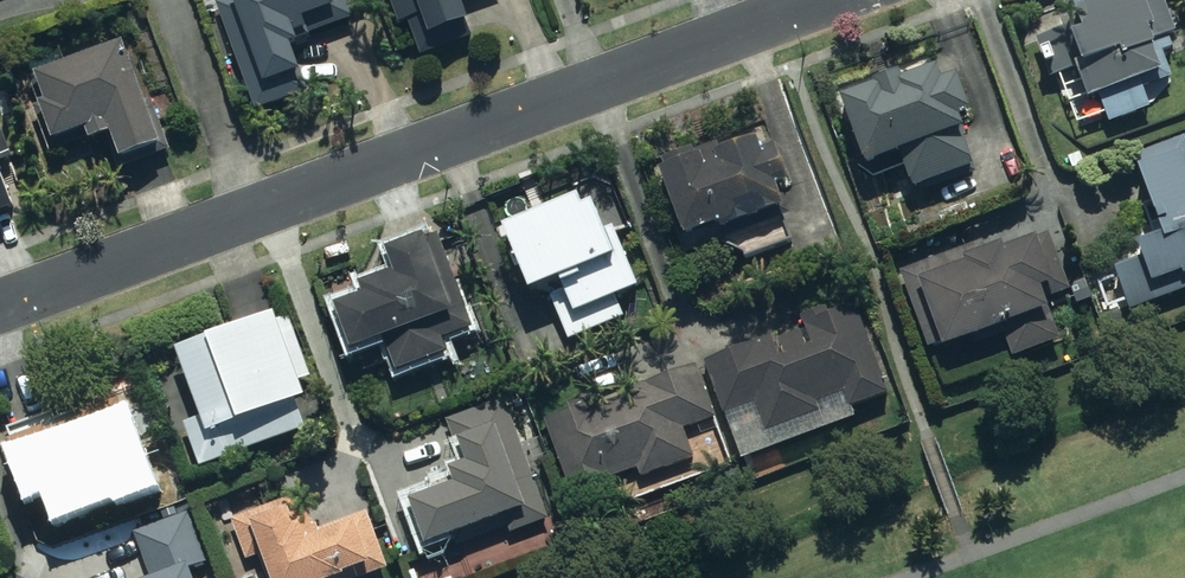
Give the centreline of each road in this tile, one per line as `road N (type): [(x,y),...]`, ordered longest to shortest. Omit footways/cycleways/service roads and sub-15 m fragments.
road 1 (residential): [(0,307),(829,0)]

